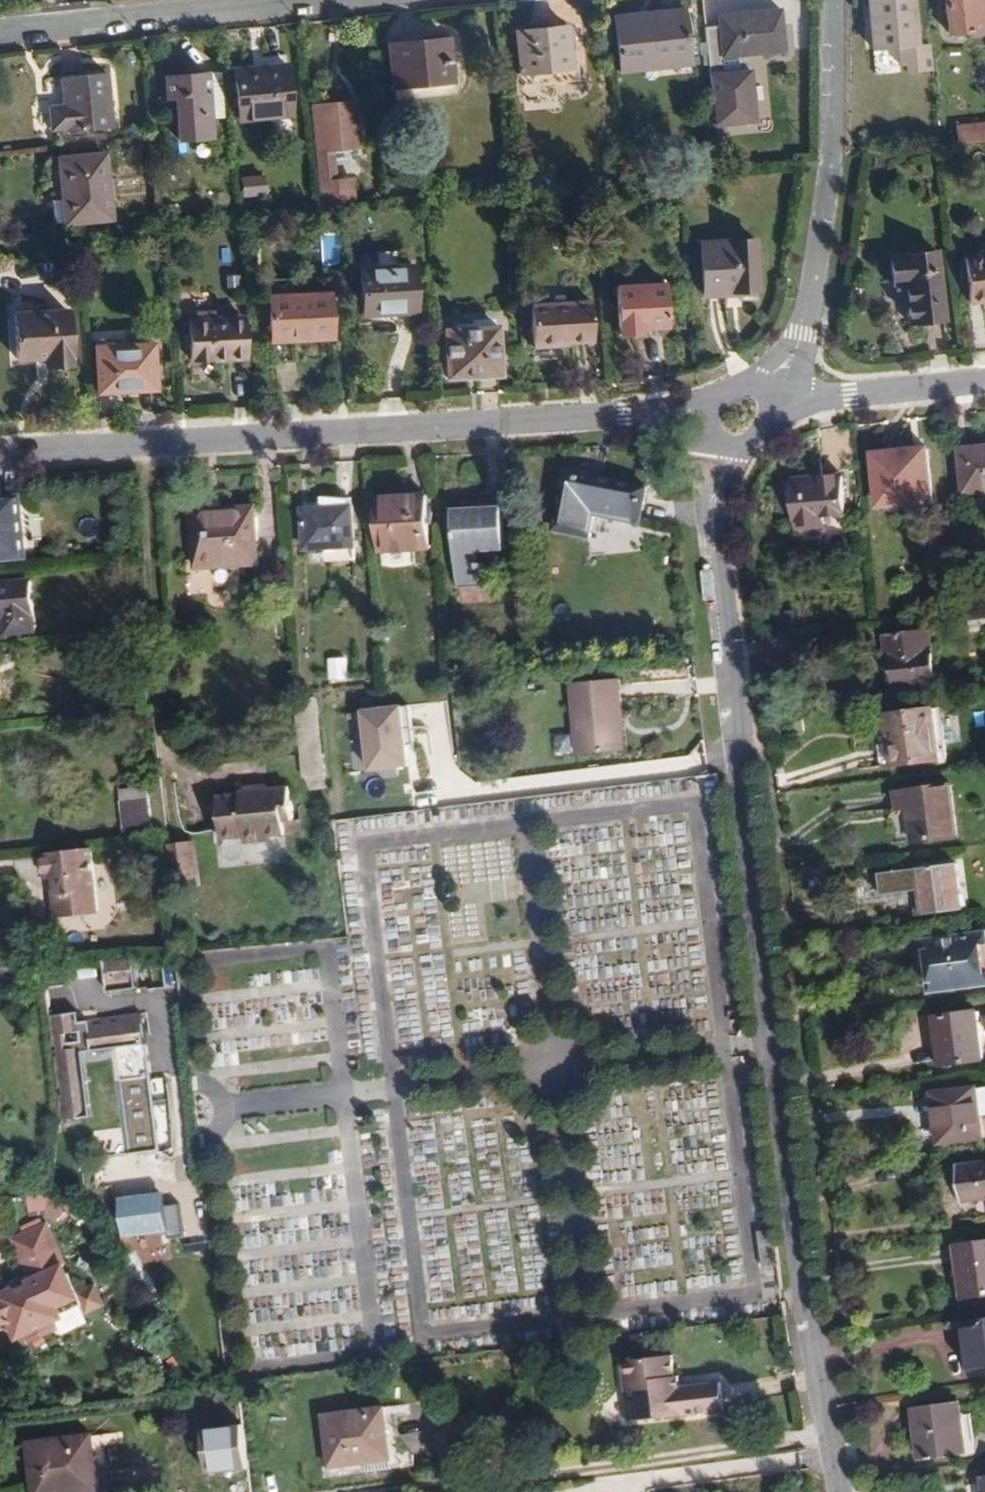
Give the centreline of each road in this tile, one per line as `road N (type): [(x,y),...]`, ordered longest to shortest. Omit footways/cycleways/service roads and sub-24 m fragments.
road 1 (residential): [(828,1435),(803,1291),(712,511),(726,446)]
road 2 (residential): [(709,408),(0,454)]
road 3 (residential): [(828,1435),(399,1491)]
road 4 (residential): [(769,393),(802,334),(833,170),(834,0)]
road 5 (residential): [(283,0),(0,24)]
road 6 (residential): [(777,408),(984,383)]

